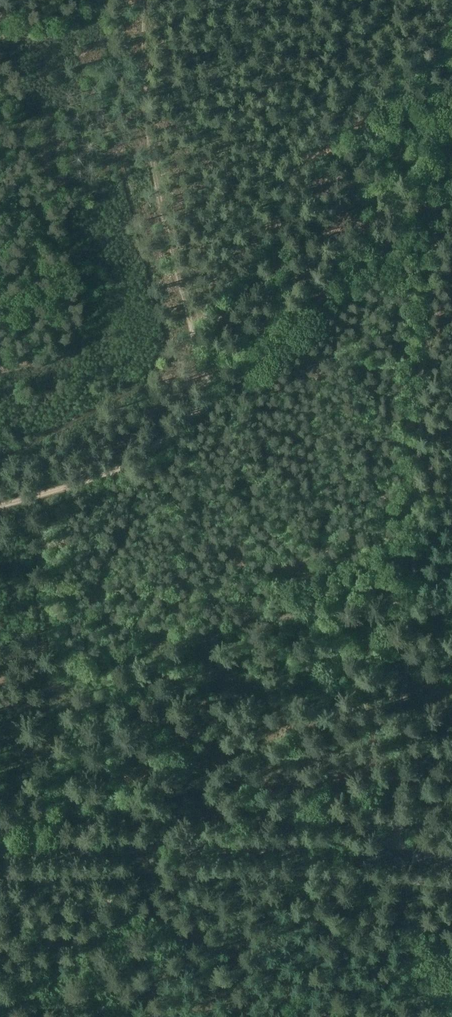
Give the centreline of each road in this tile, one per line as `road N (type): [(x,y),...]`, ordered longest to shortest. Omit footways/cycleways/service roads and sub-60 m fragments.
road 1 (track): [(432,212),(140,459),(0,505)]
road 2 (secondary): [(451,861),(144,845),(0,852)]
road 3 (track): [(209,399),(149,154),(141,0)]
road 4 (track): [(411,590),(393,853)]
road 5 (track): [(133,1016),(144,845)]

